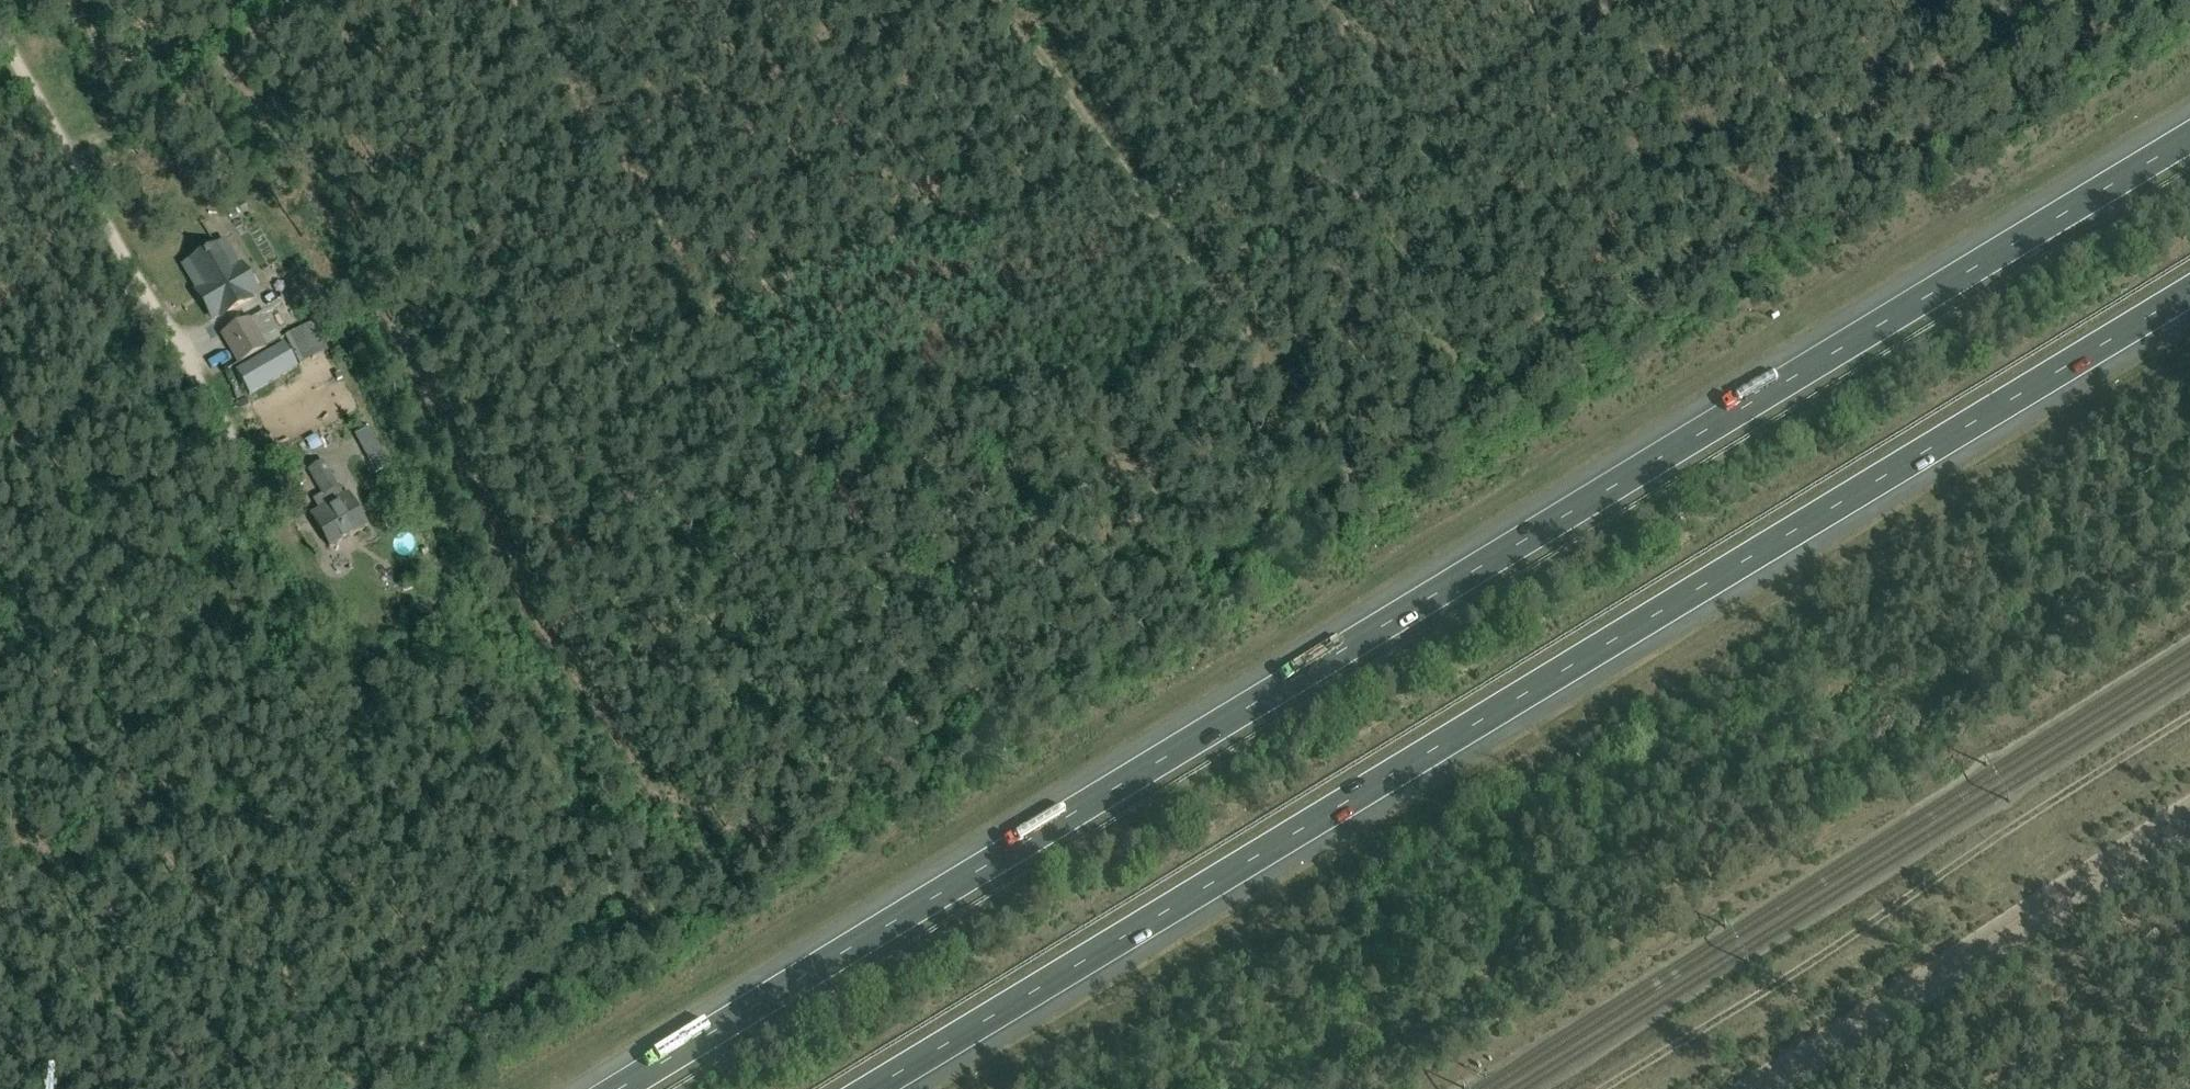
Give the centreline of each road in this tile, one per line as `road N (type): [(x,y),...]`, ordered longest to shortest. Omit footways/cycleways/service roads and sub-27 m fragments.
road 1 (motorway): [(2189,136),(617,1088)]
road 2 (track): [(134,273),(347,655),(427,682),(469,675),(508,693),(631,882),(632,918),(617,936),(355,1088),(319,1061),(0,597)]
road 3 (track): [(524,0),(813,456),(918,597),(1100,482),(1197,456),(1253,360),(1244,332),(1001,0)]
road 4 (motorway): [(879,1088),(2189,293)]
road 5 (track): [(1602,1088),(2189,715)]
road 6 (track): [(1221,300),(1579,32),(1592,0)]
road 7 (track): [(134,273),(0,27)]
road 8 (track): [(300,0),(186,91),(70,158)]

